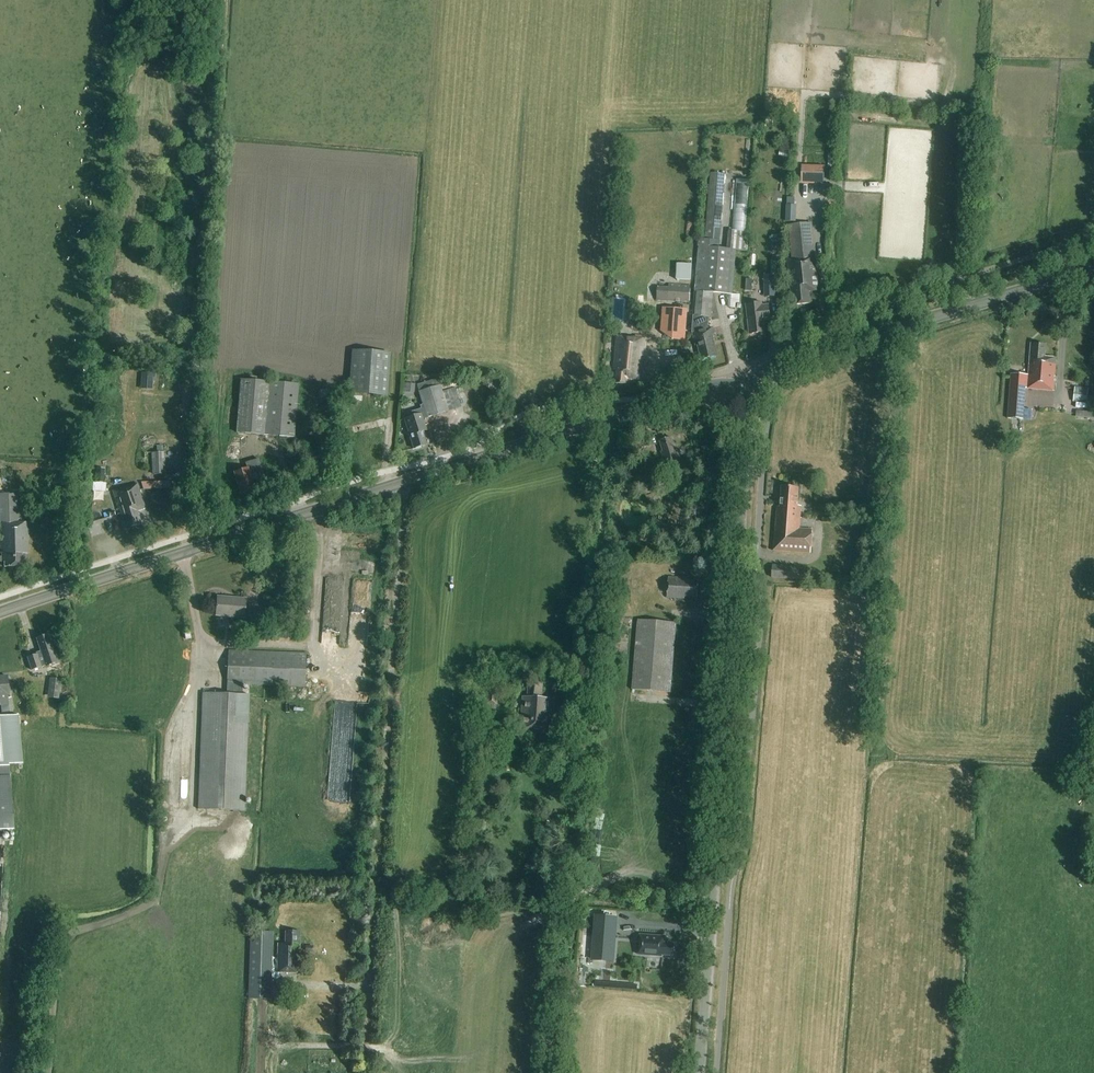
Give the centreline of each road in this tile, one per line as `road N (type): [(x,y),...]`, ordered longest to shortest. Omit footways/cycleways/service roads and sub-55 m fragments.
road 1 (tertiary): [(0,613),(715,384),(744,384)]
road 2 (tertiary): [(698,1072),(748,414),(744,384)]
road 3 (tertiary): [(744,384),(772,367),(1093,269)]

